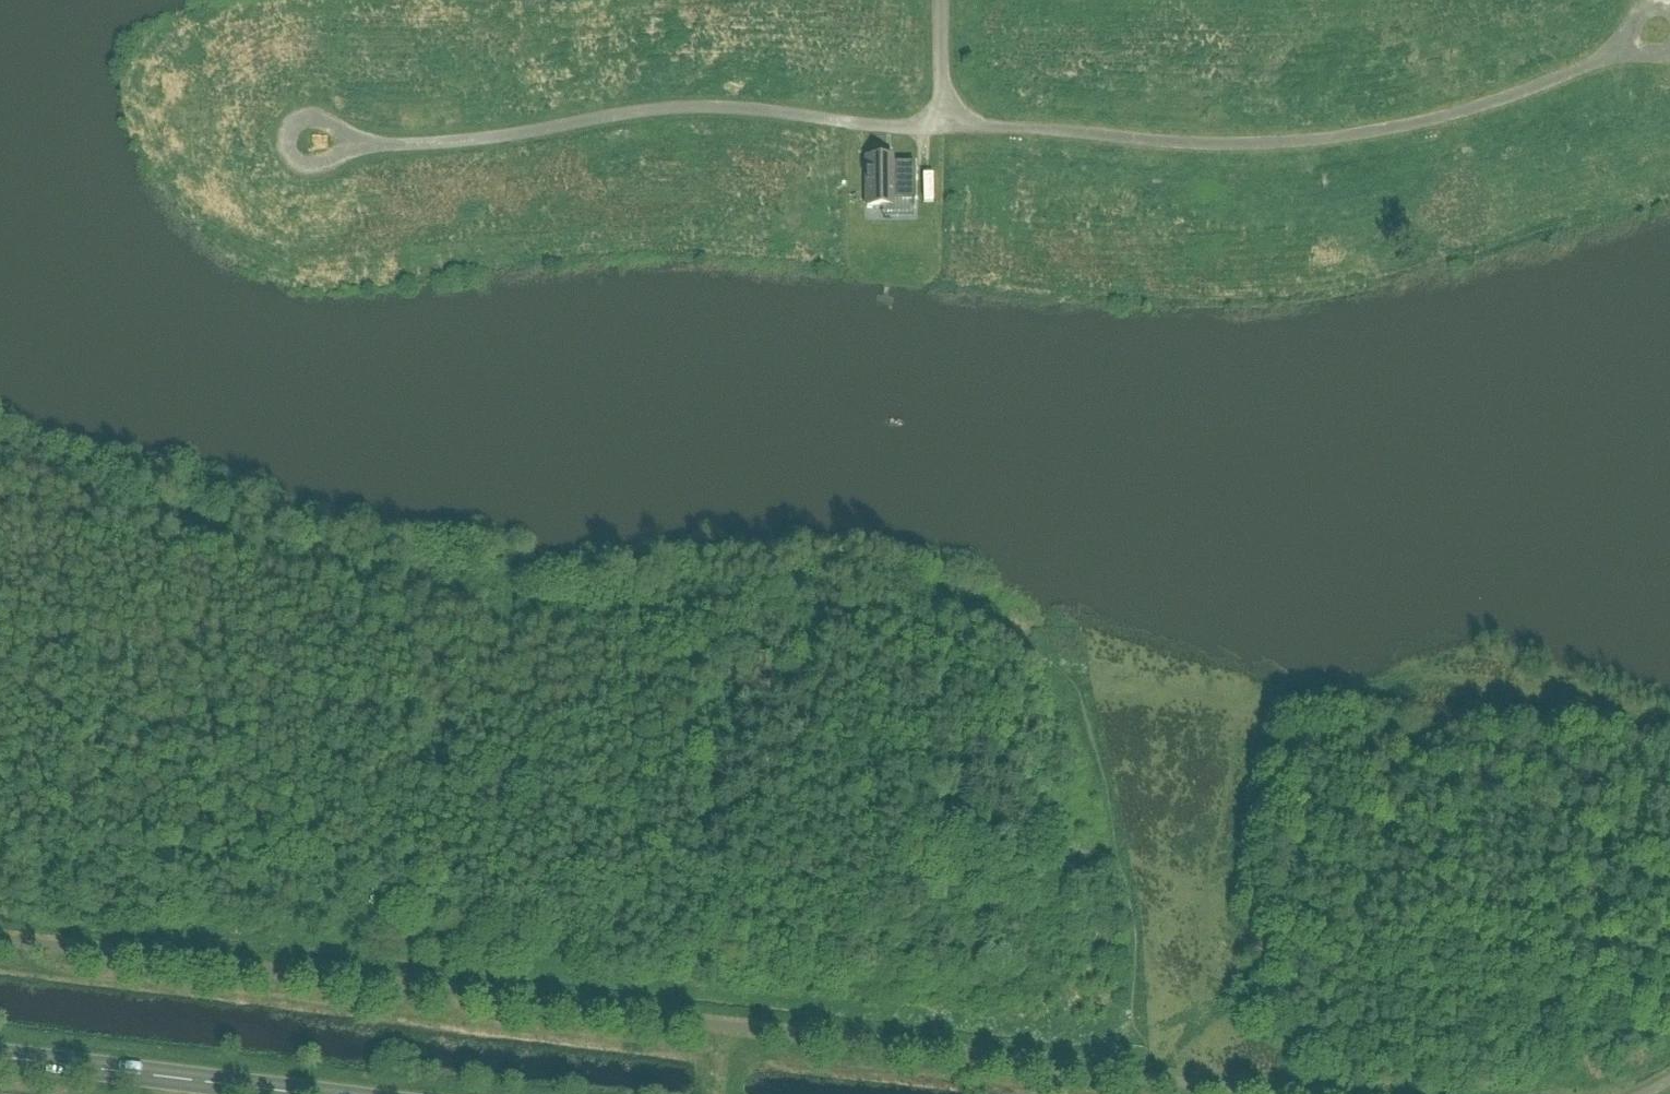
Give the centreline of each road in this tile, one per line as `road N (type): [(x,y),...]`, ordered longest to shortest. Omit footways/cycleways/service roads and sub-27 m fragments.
road 1 (residential): [(942,126),(1213,145),(1343,137),(1460,114),(1618,55)]
road 2 (residential): [(359,146),(484,140),(681,109),(942,126)]
road 3 (tertiary): [(294,1093),(0,1058)]
road 4 (residential): [(359,146),(313,171),(288,157),(292,127),(303,121),(340,132)]
road 5 (residential): [(942,126),(941,0)]

